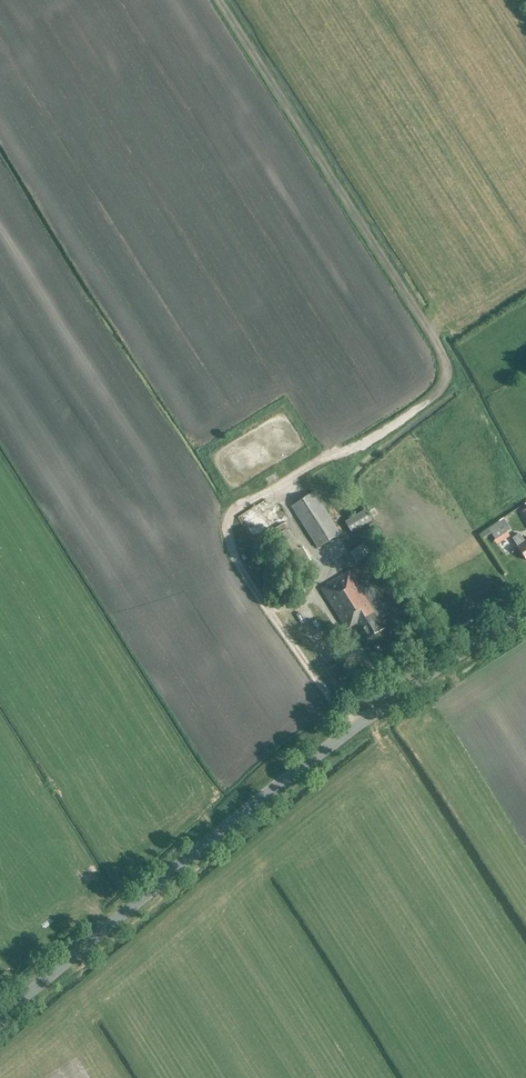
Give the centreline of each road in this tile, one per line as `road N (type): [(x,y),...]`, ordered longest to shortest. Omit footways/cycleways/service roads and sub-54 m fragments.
road 1 (tertiary): [(0,1018),(249,805),(525,616)]

